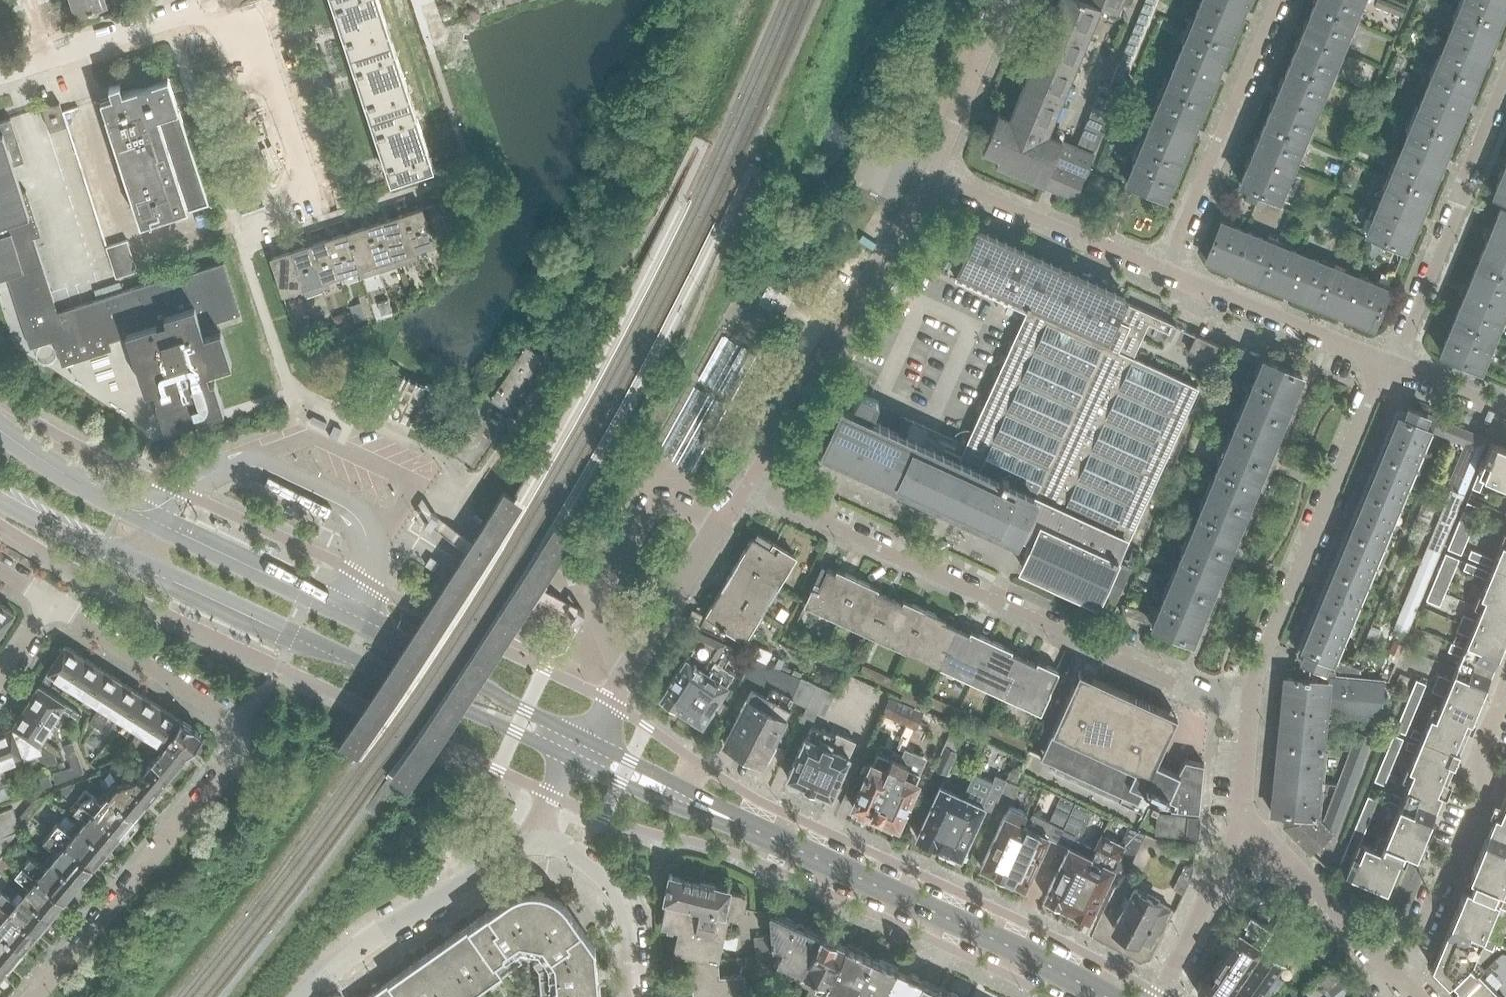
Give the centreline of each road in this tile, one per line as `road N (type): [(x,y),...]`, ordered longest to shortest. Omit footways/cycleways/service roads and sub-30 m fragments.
road 1 (residential): [(1241,820),(1249,709),(1176,686),(747,487)]
road 2 (tertiary): [(587,739),(153,529),(0,438)]
road 3 (tertiary): [(0,500),(573,761)]
road 4 (residential): [(31,996),(226,766),(232,741),(222,717),(52,604)]
road 5 (tertiary): [(1106,996),(773,840)]
road 6 (residential): [(747,487),(931,176)]
road 7 (residential): [(1505,688),(1479,755),(1480,796),(1398,980)]
road 8 (residential): [(1505,72),(1394,365)]
road 9 (residential): [(587,739),(747,487)]
road 10 (residential): [(1275,0),(1165,271)]
road 11 (residential): [(538,841),(493,856),(362,945),(305,996)]
road 12 (residential): [(931,176),(1165,271)]
road 13 (residential): [(1165,271),(1394,365)]
road 14 (residential): [(1398,980),(1241,820)]
road 15 (residential): [(0,70),(212,0)]
road 16 (residential): [(296,206),(225,0)]
road 17 (tertiary): [(573,761),(698,817),(773,840)]
road 18 (tertiary): [(773,840),(587,739)]
road 19 (residential): [(634,996),(617,893),(583,859),(538,841)]
road 20 (residential): [(1161,996),(1241,820)]
road 21 (residential): [(931,176),(1002,0)]
road 22 (residential): [(1394,365),(1505,410)]

